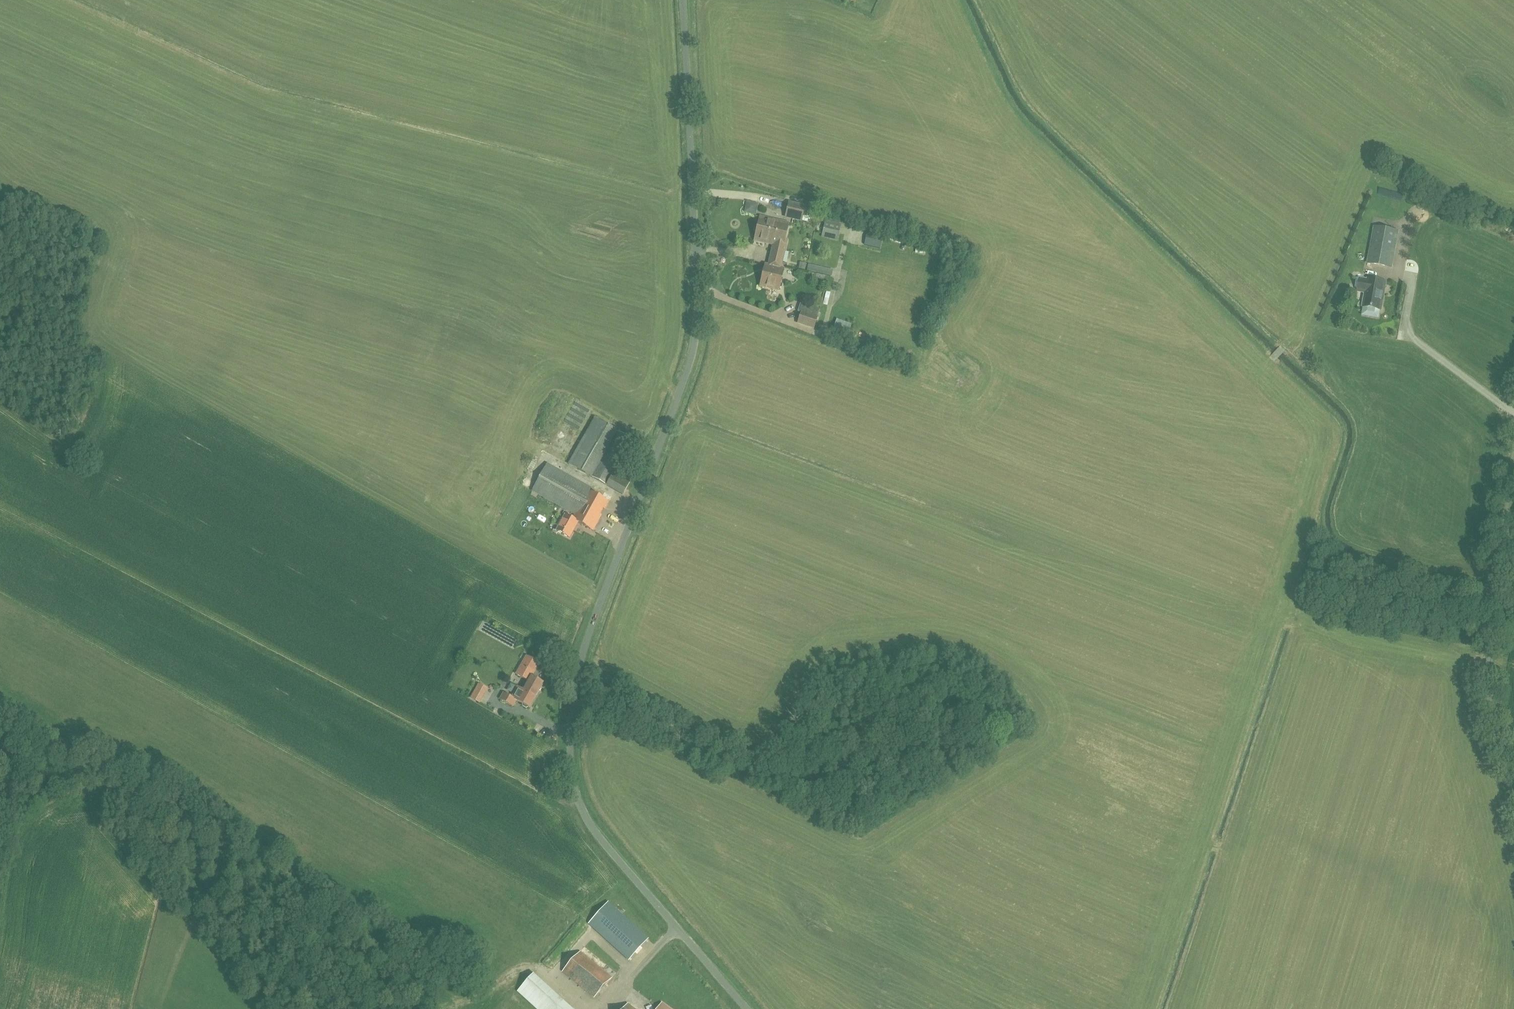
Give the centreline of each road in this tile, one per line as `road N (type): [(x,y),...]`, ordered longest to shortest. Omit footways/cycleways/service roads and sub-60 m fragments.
road 1 (unclassified): [(748,1008),(595,833),(572,772),(579,663),(694,332),(681,0)]
road 2 (unclassified): [(1513,795),(1489,658),(1513,459)]

